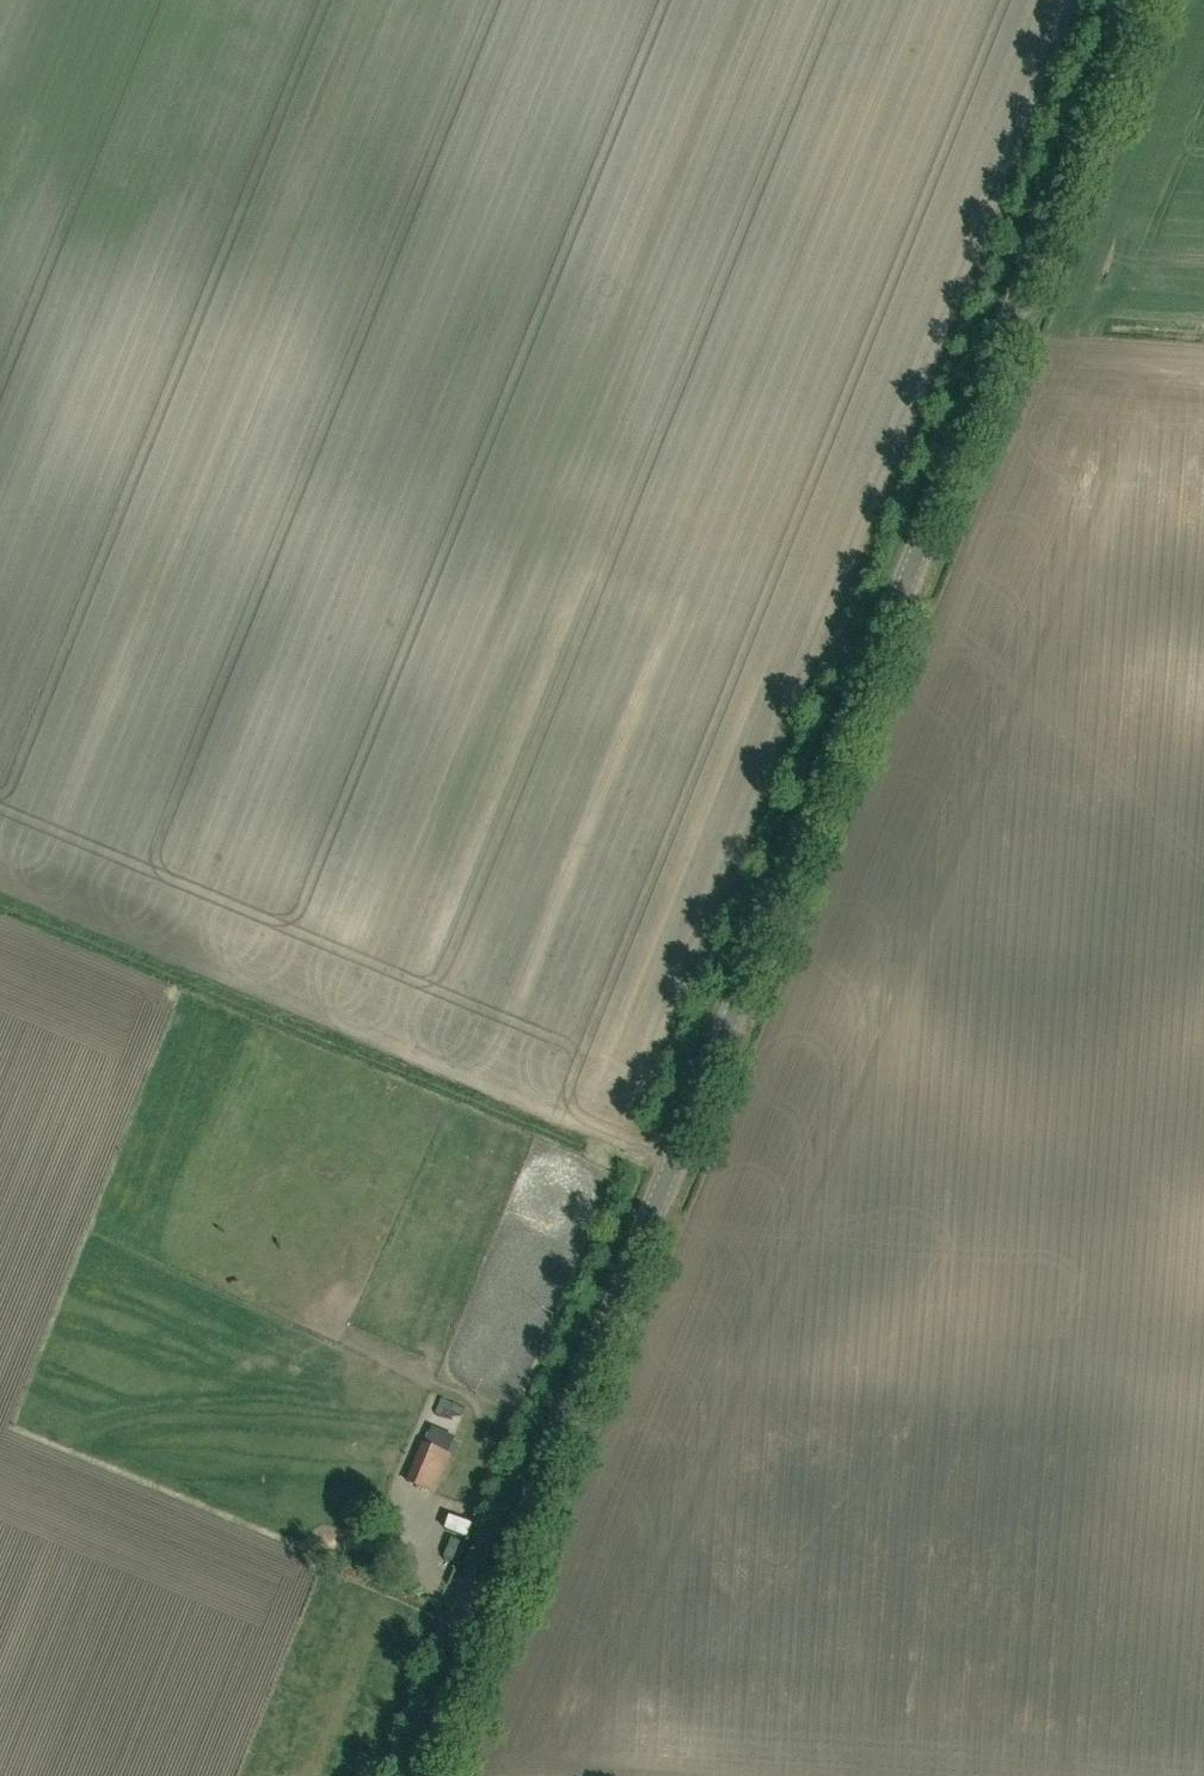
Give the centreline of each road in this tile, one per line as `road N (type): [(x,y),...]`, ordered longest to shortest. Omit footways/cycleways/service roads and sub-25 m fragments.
road 1 (unclassified): [(426,1775),(1141,0)]

